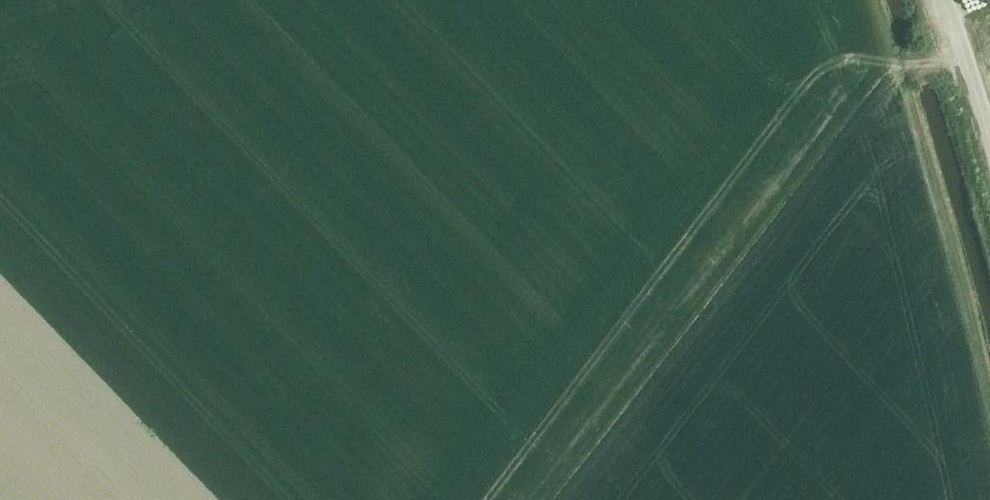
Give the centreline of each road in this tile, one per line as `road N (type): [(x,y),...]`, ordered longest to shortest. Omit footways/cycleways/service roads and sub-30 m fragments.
road 1 (unclassified): [(989,134),(947,0)]

